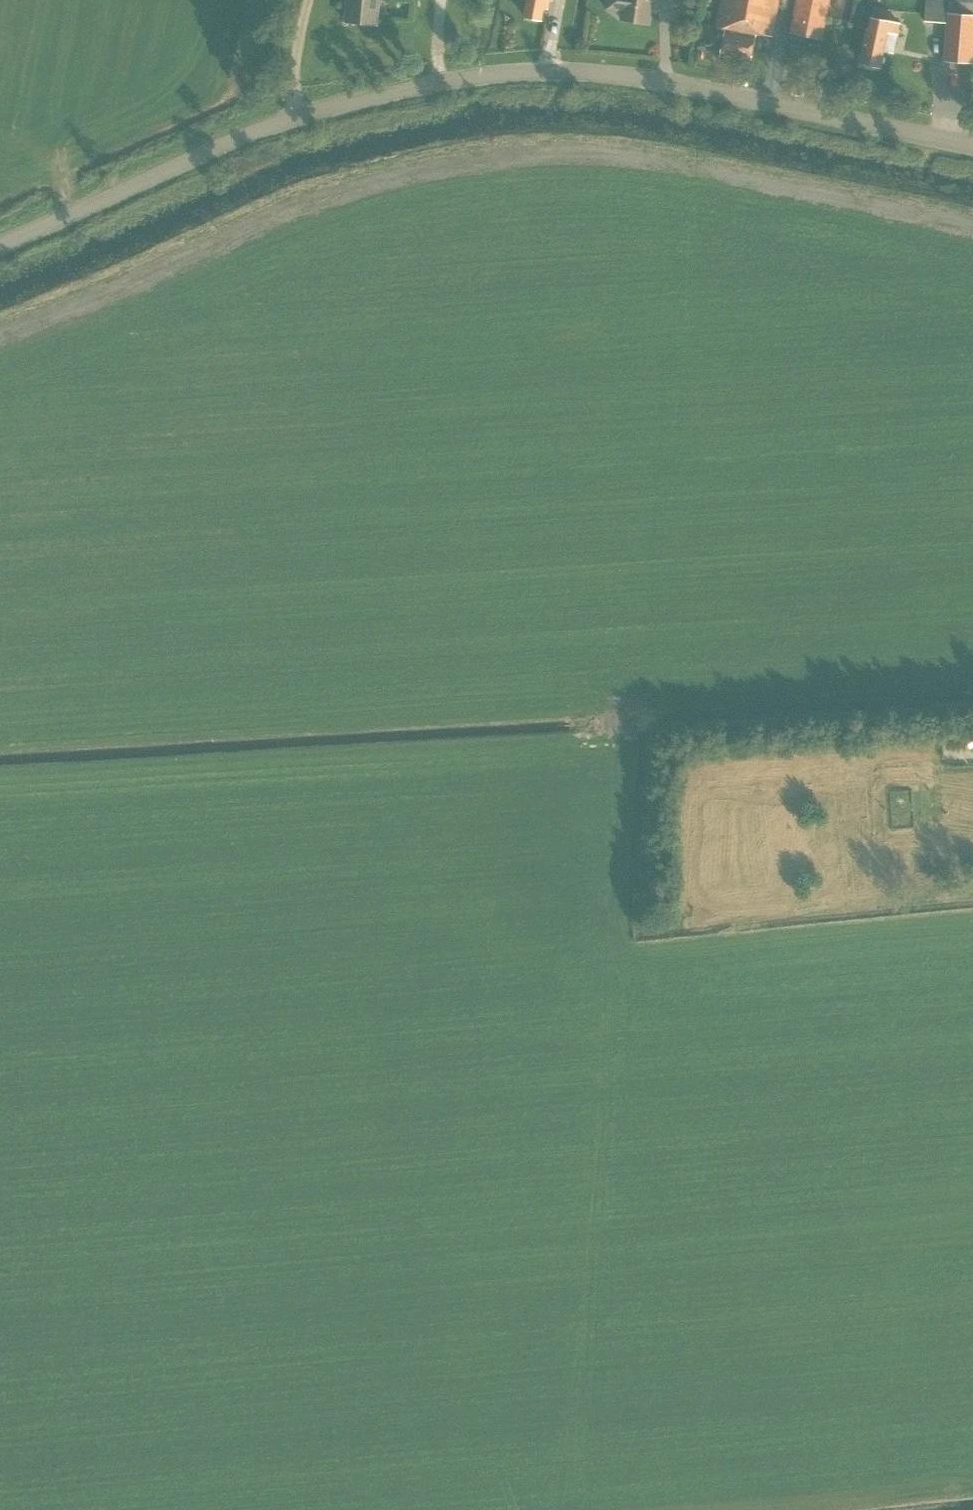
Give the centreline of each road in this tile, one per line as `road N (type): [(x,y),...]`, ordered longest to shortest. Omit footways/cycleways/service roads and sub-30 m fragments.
road 1 (unclassified): [(0,248),(285,126),(462,77),(636,78),(972,147)]

